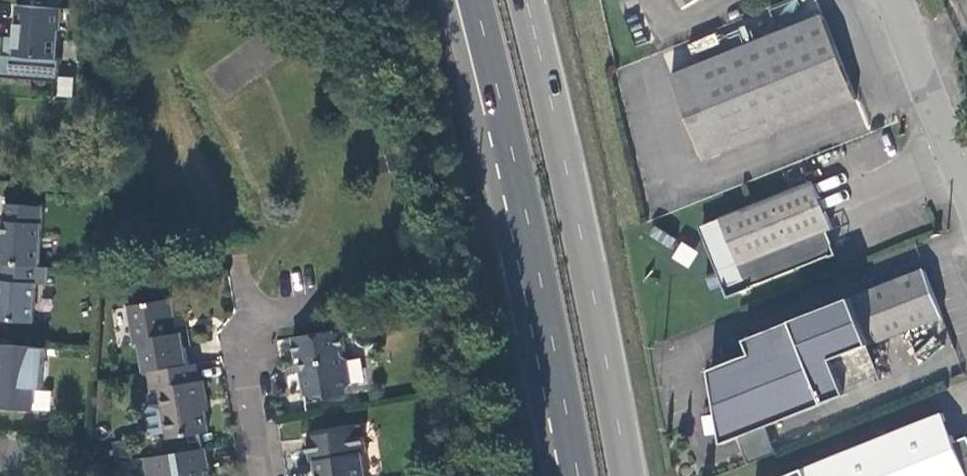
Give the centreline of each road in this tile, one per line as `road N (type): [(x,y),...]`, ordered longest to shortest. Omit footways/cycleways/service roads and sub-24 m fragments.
road 1 (trunk): [(627,475),(527,0)]
road 2 (trunk): [(443,0),(471,102),(536,265)]
road 3 (trunk): [(474,0),(536,265)]
road 4 (trunk): [(536,265),(578,475)]
road 5 (unclassified): [(966,194),(885,0)]
road 6 (residential): [(262,475),(247,388),(248,301)]

